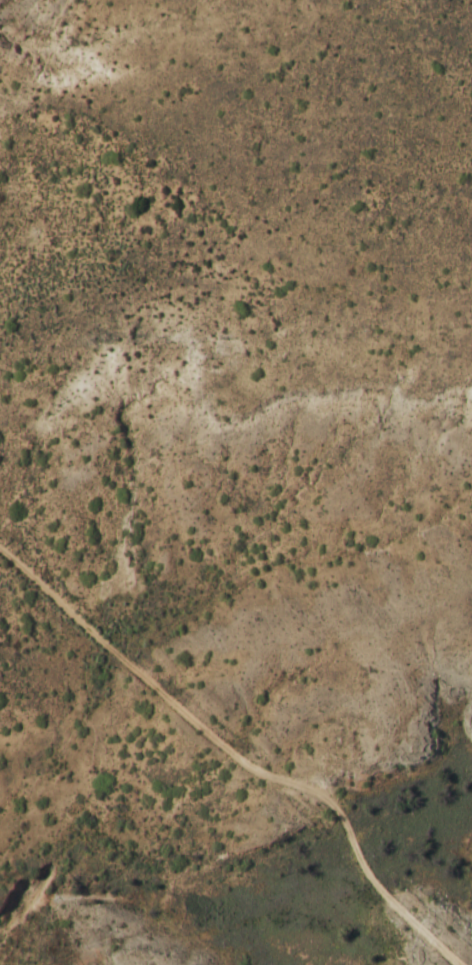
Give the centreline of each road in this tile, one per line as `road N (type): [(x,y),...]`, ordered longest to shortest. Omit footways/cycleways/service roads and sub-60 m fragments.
road 1 (residential): [(471,950),(0,530)]

